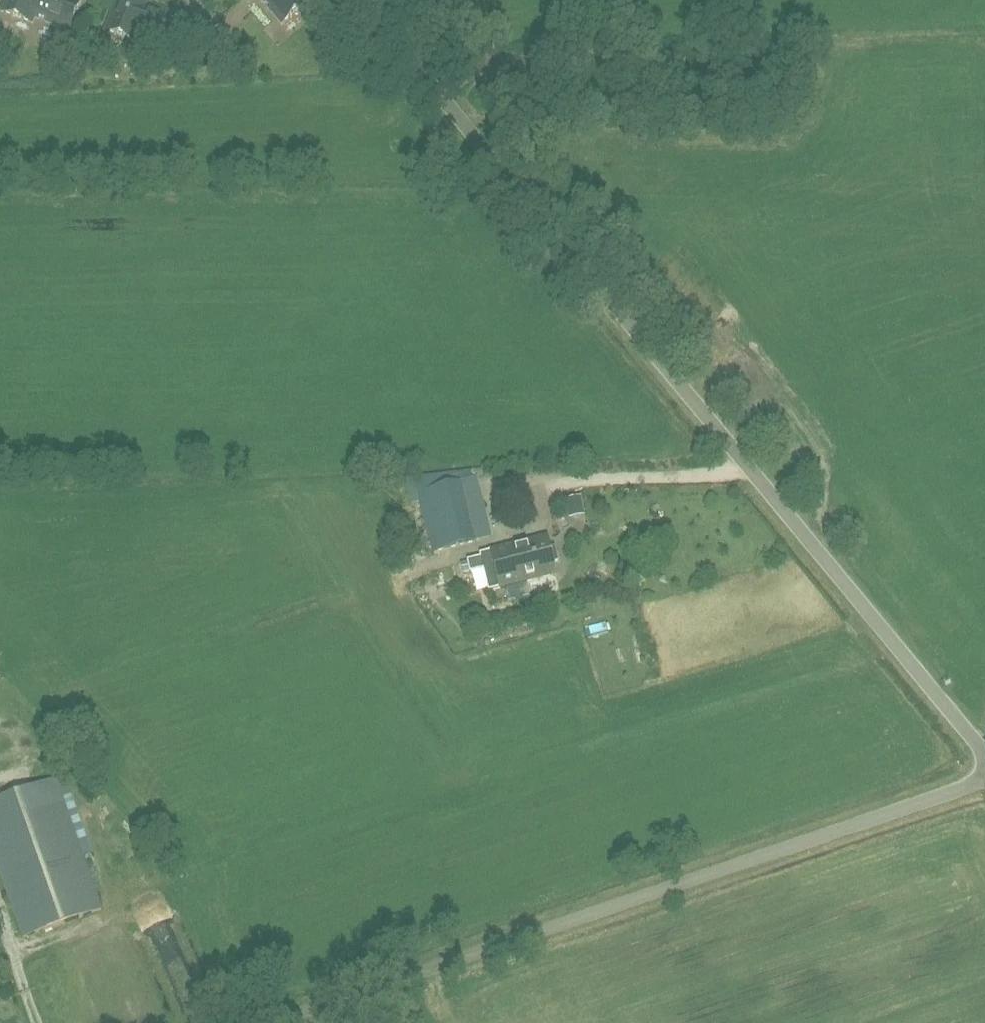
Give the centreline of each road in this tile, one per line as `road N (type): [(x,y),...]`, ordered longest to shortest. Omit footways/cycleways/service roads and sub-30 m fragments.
road 1 (unclassified): [(984,754),(364,0)]
road 2 (unclassified): [(270,1022),(984,779)]

